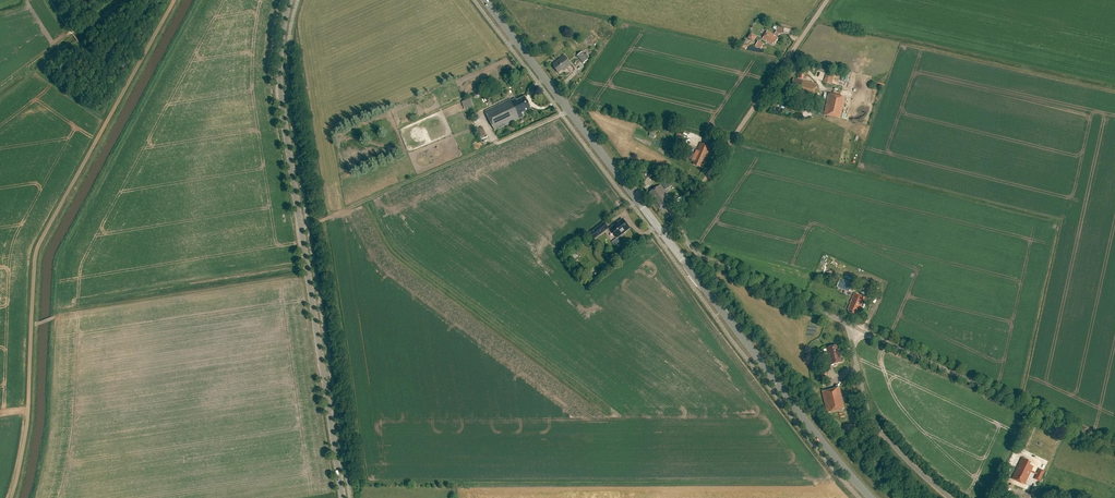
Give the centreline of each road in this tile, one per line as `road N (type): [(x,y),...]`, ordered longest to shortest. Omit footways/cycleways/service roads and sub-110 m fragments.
road 1 (unclassified): [(10,497),(28,412),(37,248),(175,0)]
road 2 (secondary): [(343,497),(283,117),(281,53),(291,0)]
road 3 (primary): [(872,497),(663,233)]
road 4 (primary): [(663,233),(484,0)]
road 5 (unclassified): [(1114,449),(849,326)]
road 6 (track): [(829,0),(674,227)]
road 7 (unclassified): [(849,326),(700,256),(674,227),(663,233)]
road 8 (unclassified): [(947,497),(876,424),(849,326)]

